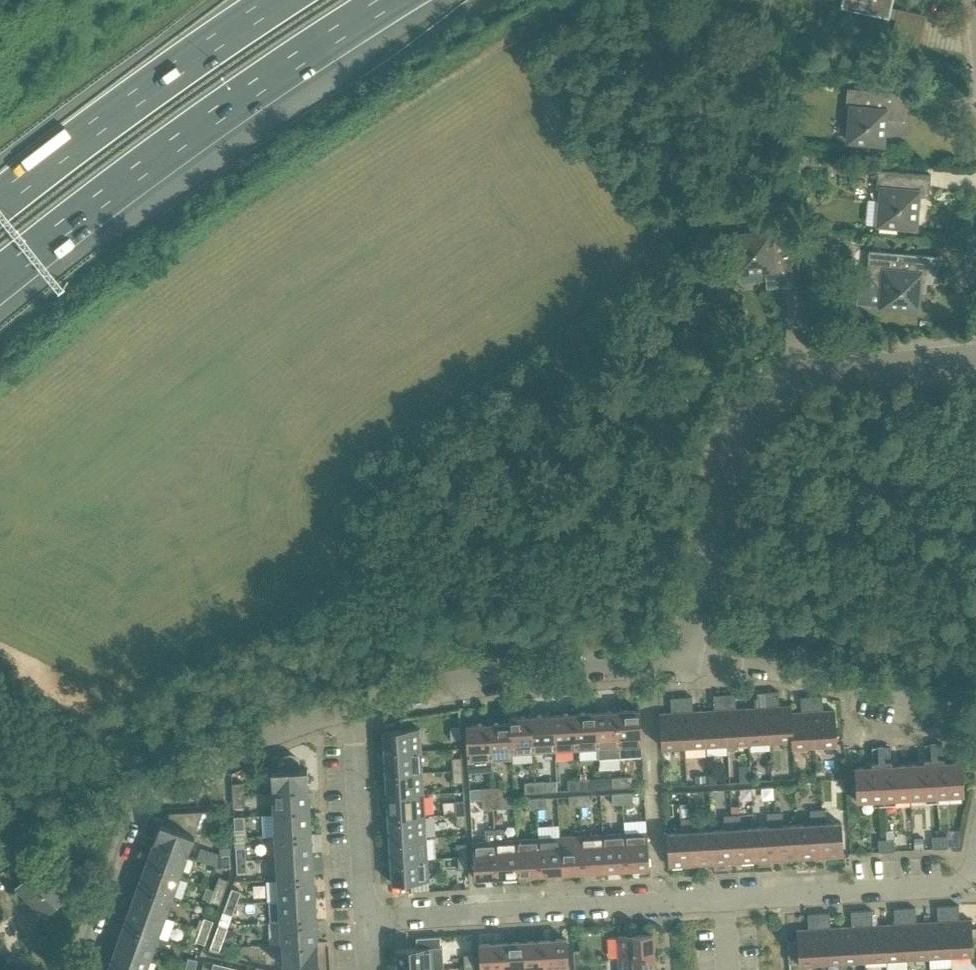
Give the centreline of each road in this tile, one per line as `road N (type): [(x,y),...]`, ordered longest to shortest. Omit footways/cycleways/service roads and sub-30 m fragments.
road 1 (residential): [(684,660),(680,643),(725,449),(761,391),(790,375),(975,358)]
road 2 (motorway): [(0,279),(256,88),(391,0)]
road 3 (residential): [(80,969),(145,799),(173,773),(353,708)]
road 4 (residential): [(364,920),(724,898)]
road 5 (motorway): [(278,0),(0,201)]
road 6 (residential): [(353,708),(542,669),(684,660)]
road 7 (residential): [(975,716),(822,677),(684,660)]
road 8 (residential): [(724,898),(947,888),(969,877),(975,863)]
road 9 (residential): [(364,920),(353,708)]

